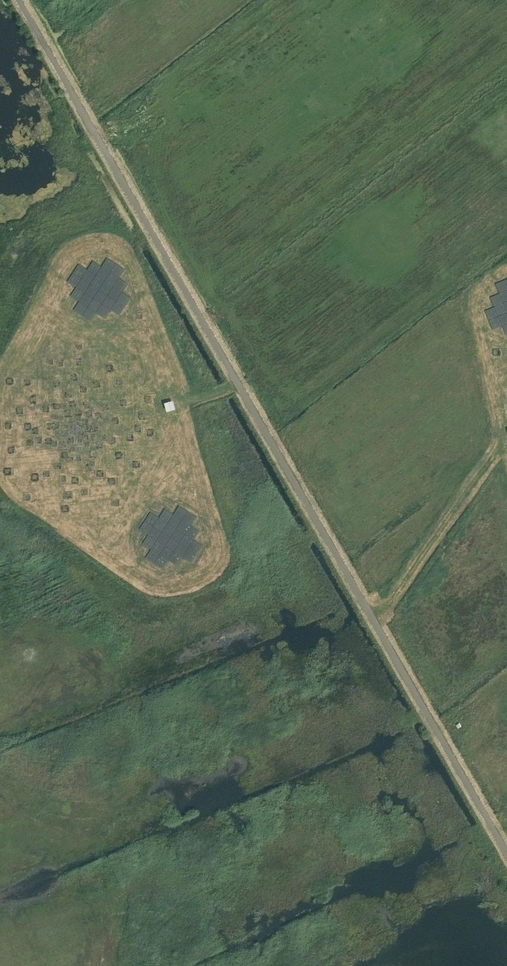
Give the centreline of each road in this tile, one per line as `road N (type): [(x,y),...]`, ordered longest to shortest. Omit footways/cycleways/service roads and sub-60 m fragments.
road 1 (unclassified): [(506,852),(18,0)]
road 2 (track): [(239,385),(178,408),(116,242)]
road 3 (track): [(373,619),(506,430)]
road 4 (track): [(178,408),(209,552)]

